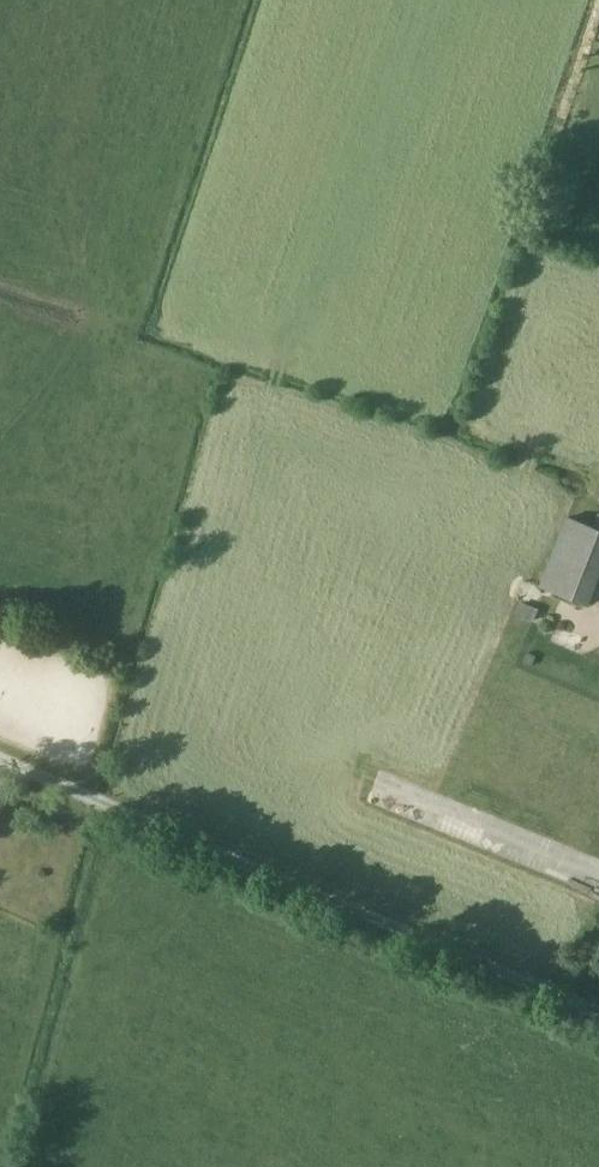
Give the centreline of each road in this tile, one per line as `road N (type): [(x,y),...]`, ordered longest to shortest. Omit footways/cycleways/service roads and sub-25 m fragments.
road 1 (unclassified): [(598,1008),(0,760)]

